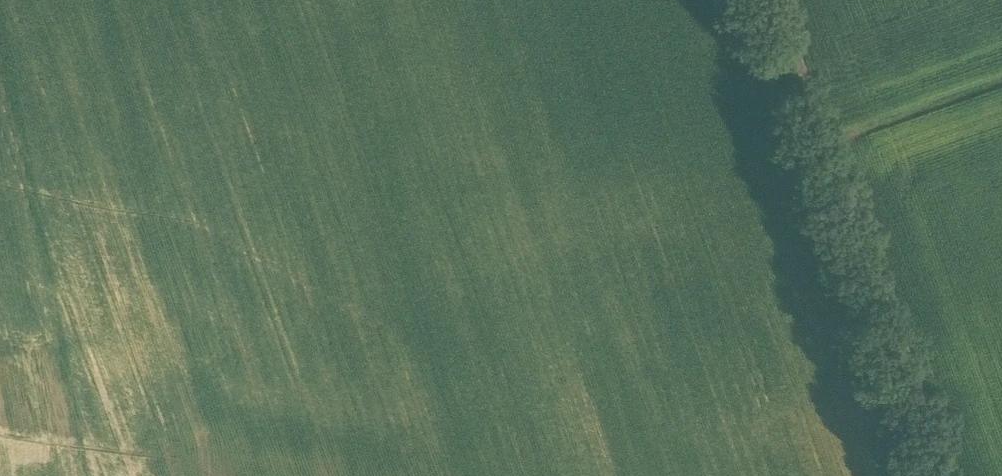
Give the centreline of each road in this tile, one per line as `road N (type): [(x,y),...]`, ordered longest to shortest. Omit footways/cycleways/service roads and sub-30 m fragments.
road 1 (track): [(955,475),(780,0)]

